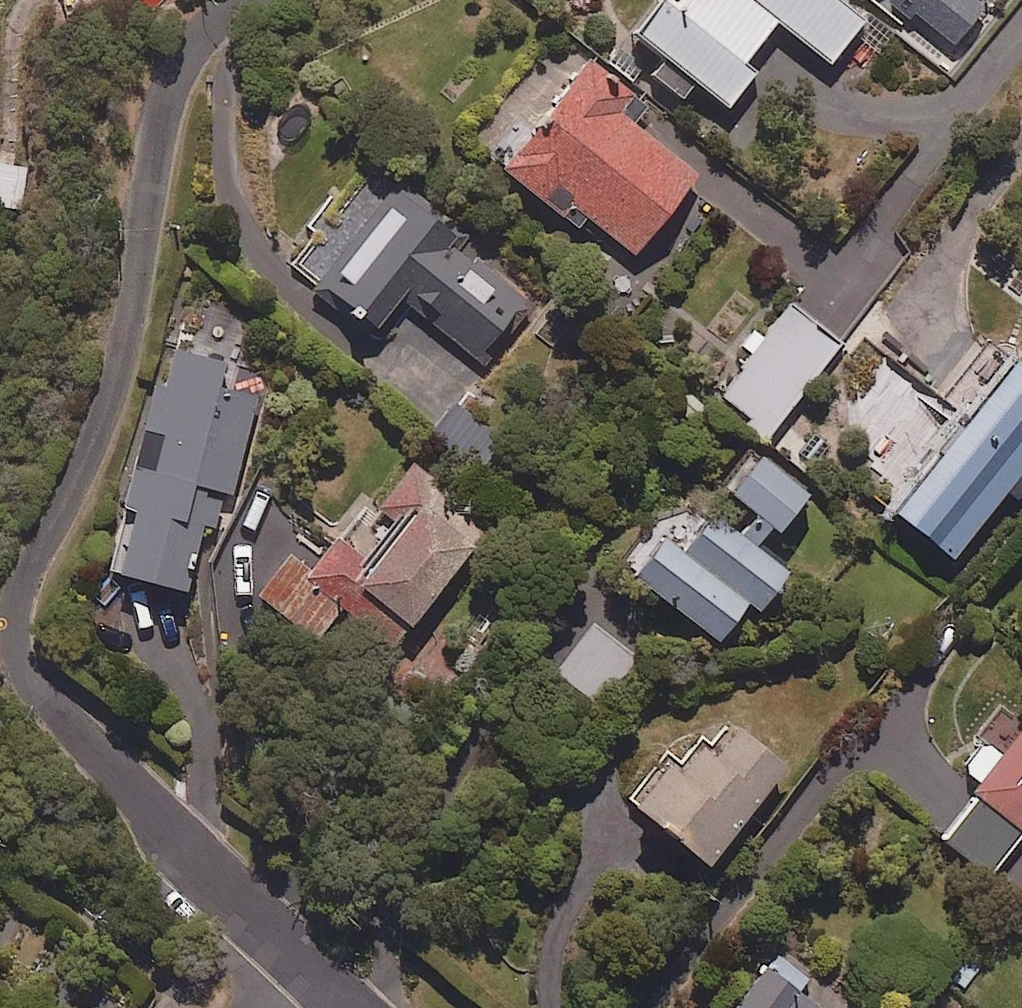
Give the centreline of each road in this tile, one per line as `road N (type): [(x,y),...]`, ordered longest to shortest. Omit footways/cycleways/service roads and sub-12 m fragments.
road 1 (residential): [(235,0),(170,75),(154,123),(120,353),(91,444),(19,584),(13,643)]
road 2 (residential): [(351,1007),(34,688),(13,643)]

